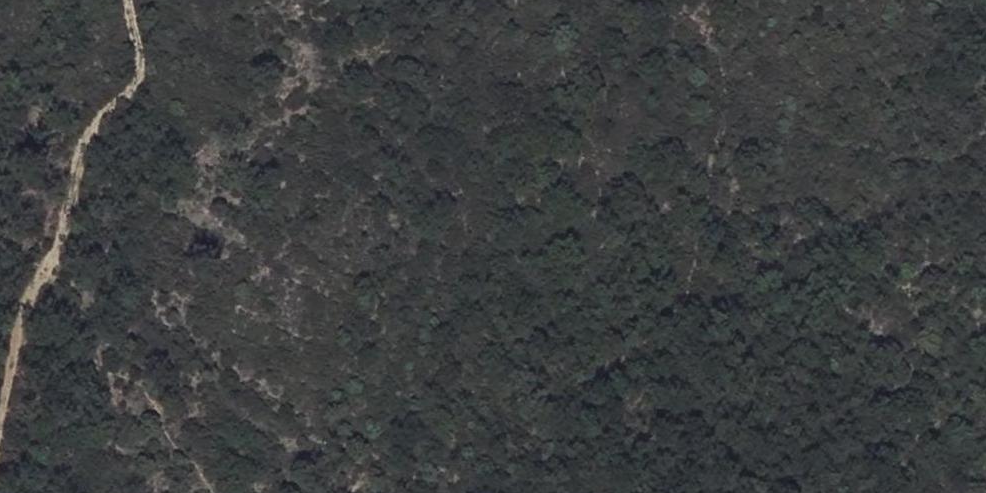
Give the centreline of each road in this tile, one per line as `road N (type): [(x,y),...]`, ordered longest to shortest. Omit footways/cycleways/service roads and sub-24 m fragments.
road 1 (track): [(0,419),(22,305),(55,248),(74,152),(137,74),(140,42),(129,0)]

